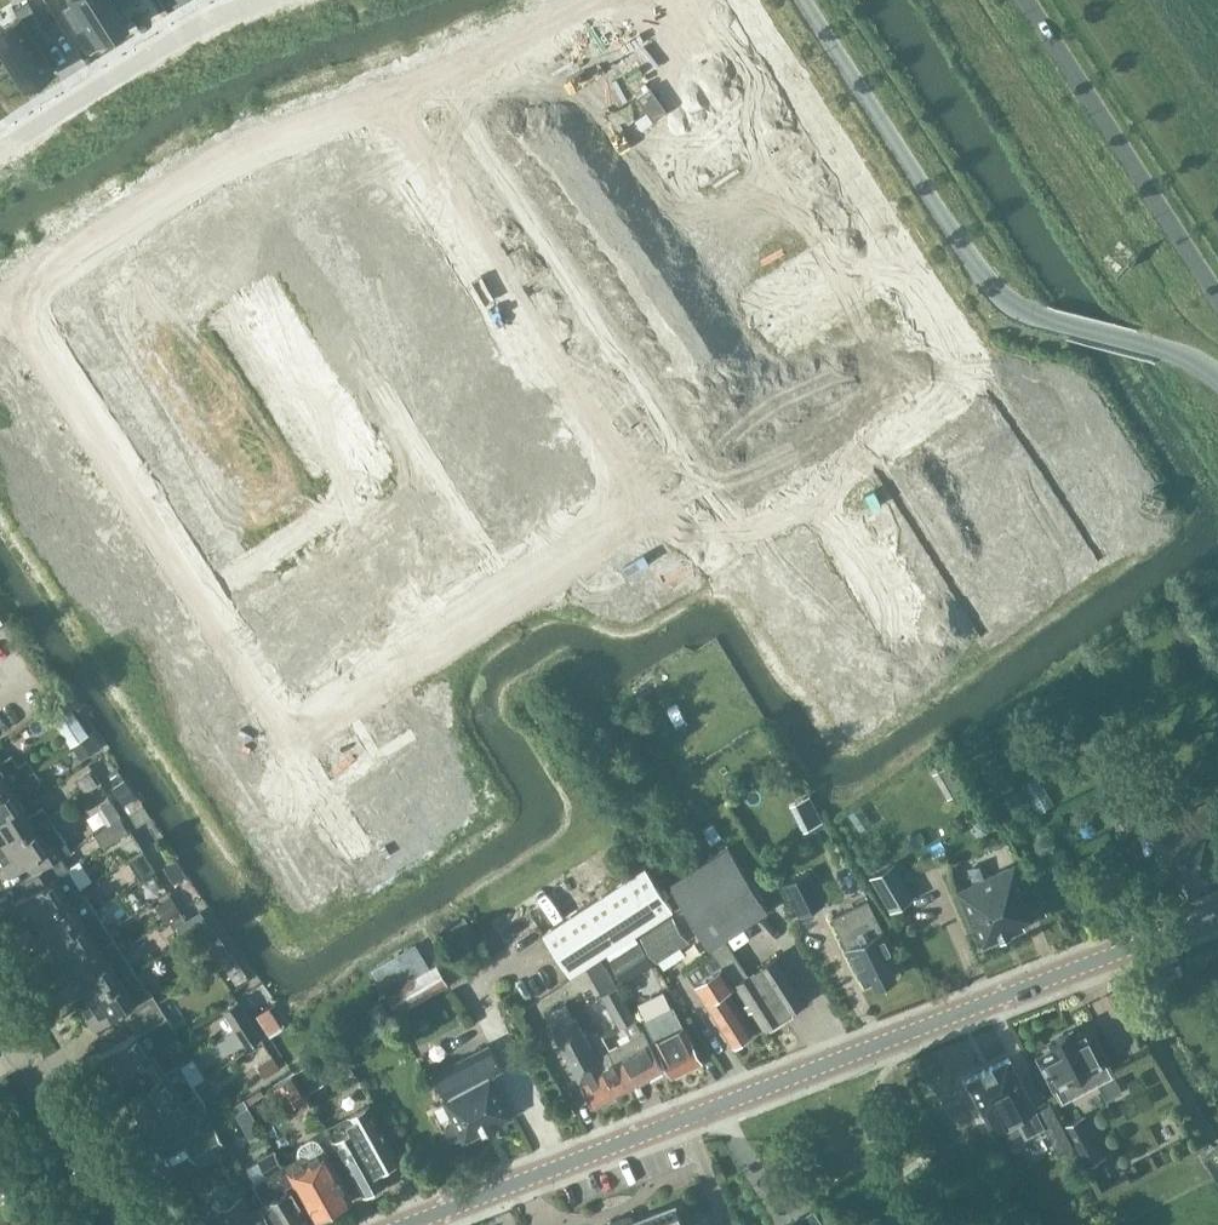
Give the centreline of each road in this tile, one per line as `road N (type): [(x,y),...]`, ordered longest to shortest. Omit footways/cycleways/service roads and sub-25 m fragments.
road 1 (residential): [(652,514),(309,724),(282,724),(267,714),(203,591),(195,591),(3,299)]
road 2 (unclassified): [(408,1224),(1217,915)]
road 3 (residential): [(738,0),(991,383),(804,503)]
road 4 (tertiary): [(803,0),(1004,300),(1051,321),(1146,343),(1217,377)]
road 5 (residential): [(652,514),(385,103)]
road 6 (residential): [(3,299),(15,272),(274,125),(385,103)]
road 7 (tertiary): [(1217,292),(1029,0)]
road 8 (residential): [(267,0),(199,23),(0,147)]
road 9 (residential): [(135,1224),(0,1019)]
road 10 (residential): [(385,103),(479,66),(596,0)]
road 11 (residential): [(804,503),(911,683)]
road 12 (residential): [(804,503),(737,539),(673,512),(652,514)]

